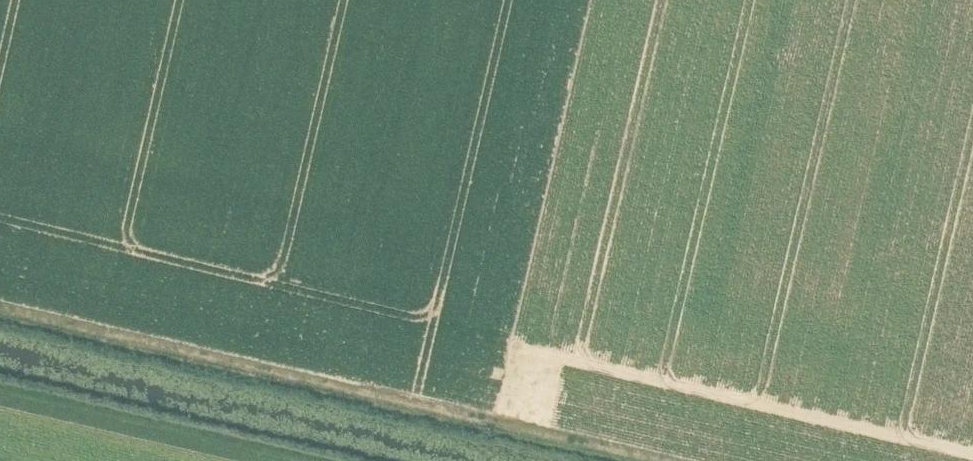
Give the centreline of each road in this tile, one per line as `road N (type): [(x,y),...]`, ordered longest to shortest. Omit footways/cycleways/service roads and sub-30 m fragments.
road 1 (track): [(261,460),(0,401)]

